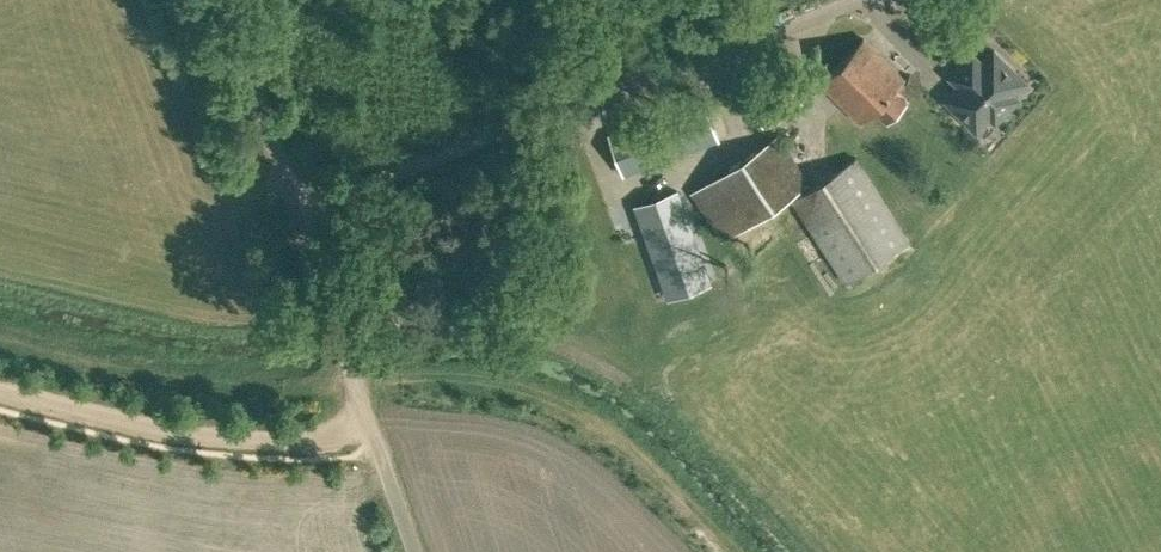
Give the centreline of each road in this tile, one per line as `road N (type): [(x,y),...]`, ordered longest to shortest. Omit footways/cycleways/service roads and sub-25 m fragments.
road 1 (track): [(0,341),(142,376),(238,389),(403,379),(485,383),(545,398),(645,464),(727,551)]
road 2 (unclassified): [(295,210),(772,35)]
road 3 (track): [(370,426),(283,444),(190,437),(0,393)]
road 4 (unclassified): [(415,551),(295,210)]
road 5 (track): [(0,281),(247,322),(334,322)]
road 6 (track): [(634,373),(598,351),(489,328),(409,318),(334,322)]
road 7 (unclassified): [(295,210),(225,0)]

